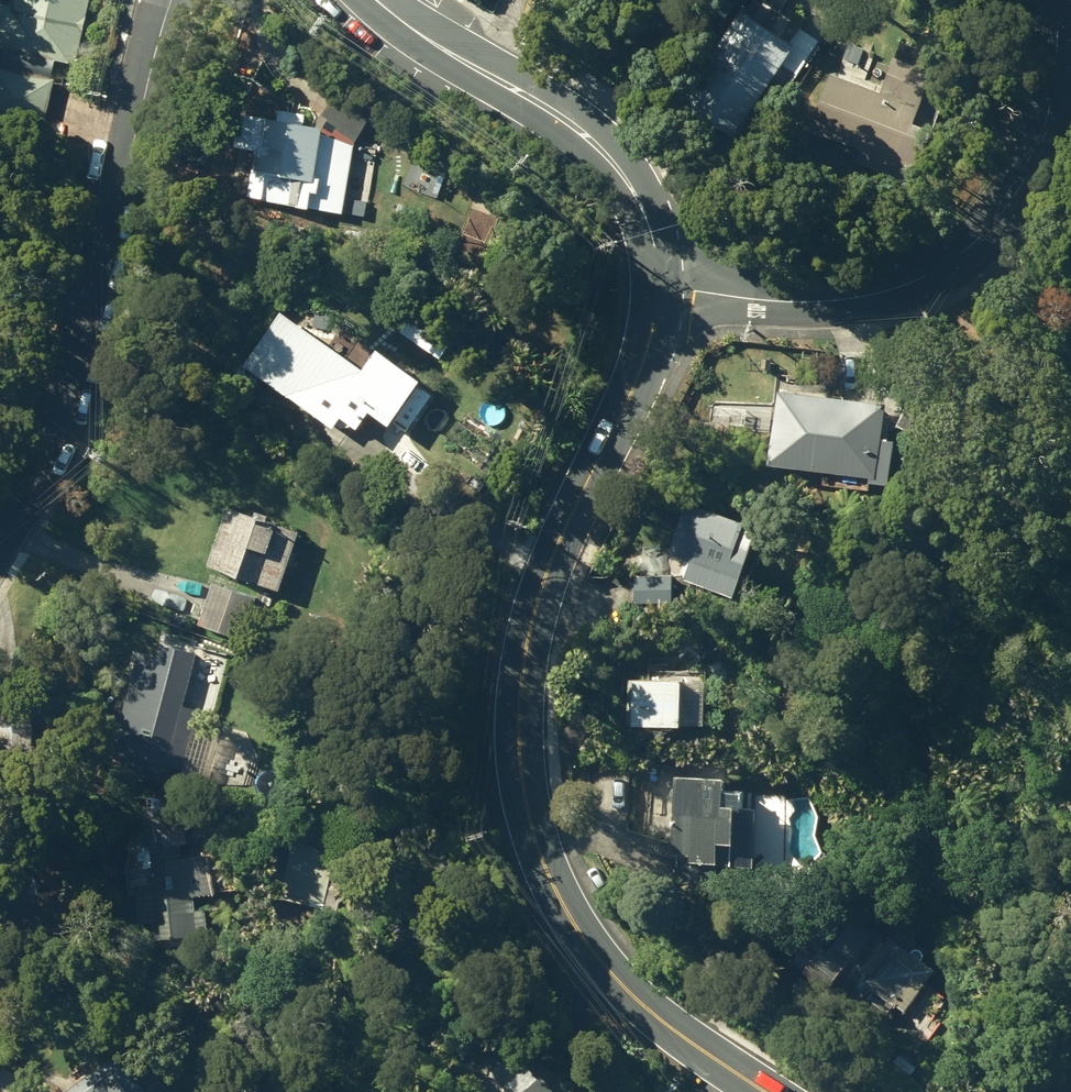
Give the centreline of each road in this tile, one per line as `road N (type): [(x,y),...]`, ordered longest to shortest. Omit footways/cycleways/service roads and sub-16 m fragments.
road 1 (secondary): [(766,1091),(648,1002),(582,931),(540,864),(518,797),(519,702),(544,588),(641,371),(662,289)]
road 2 (residential): [(662,289),(843,302),(939,264),(985,229),(1026,181),(1051,112),(1064,0)]
road 3 (residential): [(171,0),(127,162),(107,308),(60,423),(0,527)]
road 4 (secondary): [(662,289),(648,218),(609,157),(545,103),(441,49),(379,0)]

